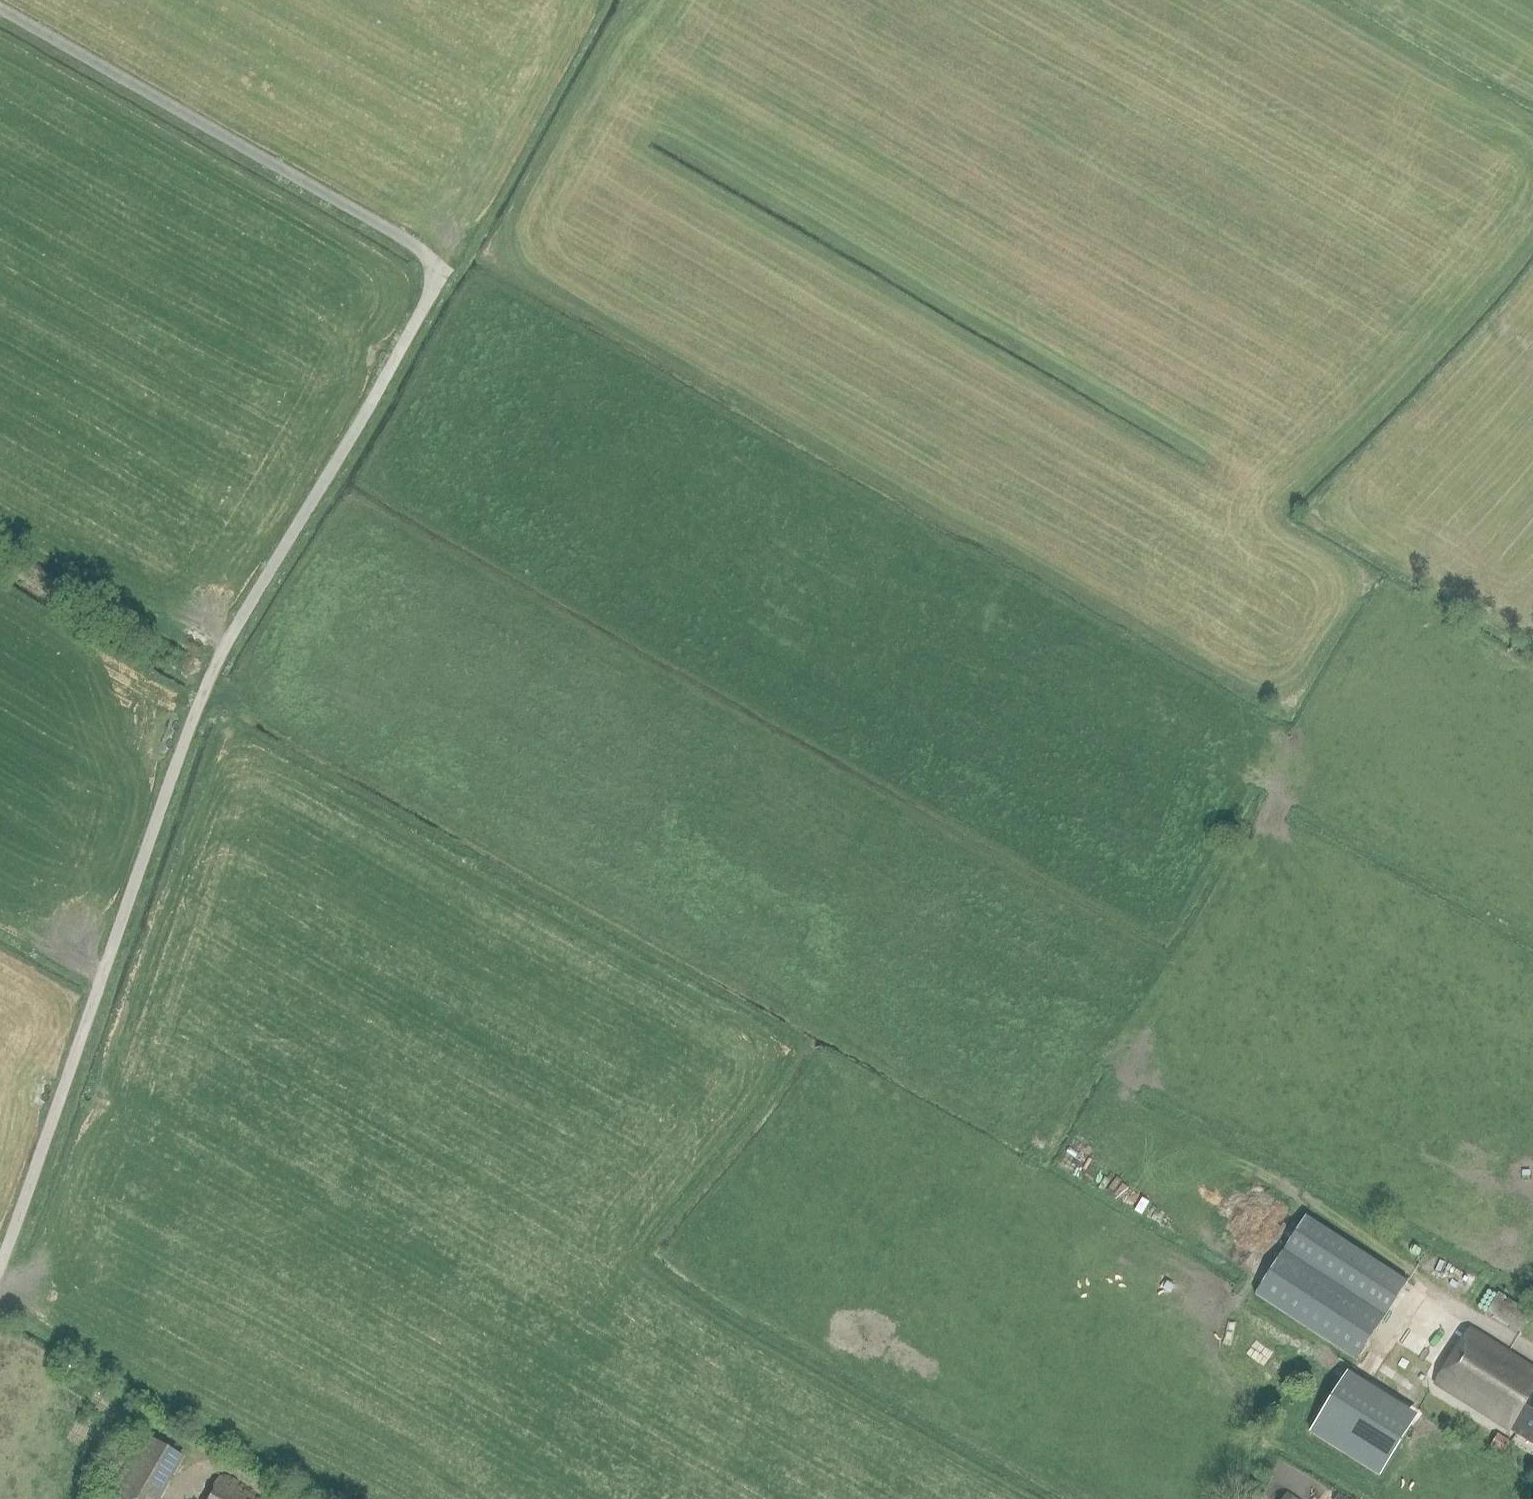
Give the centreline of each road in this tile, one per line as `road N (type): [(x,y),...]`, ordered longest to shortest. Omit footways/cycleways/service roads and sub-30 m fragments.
road 1 (track): [(0,8),(420,249),(434,281),(198,702),(0,1265)]

